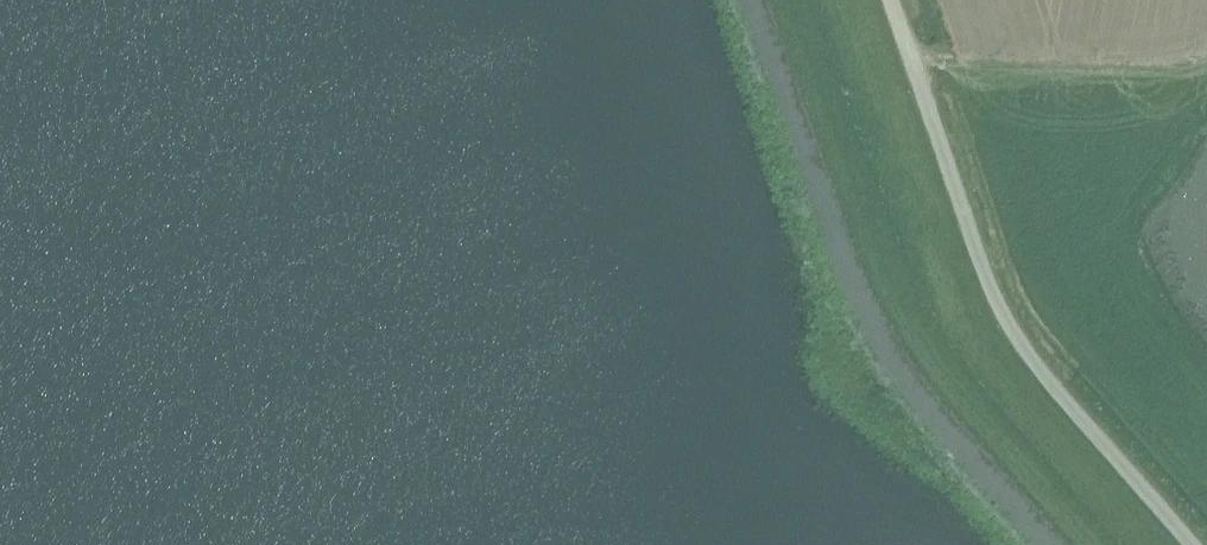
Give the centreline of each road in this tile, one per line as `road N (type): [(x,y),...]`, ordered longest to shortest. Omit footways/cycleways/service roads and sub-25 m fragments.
road 1 (unclassified): [(1192,544),(1017,342),(994,303),(893,0)]

